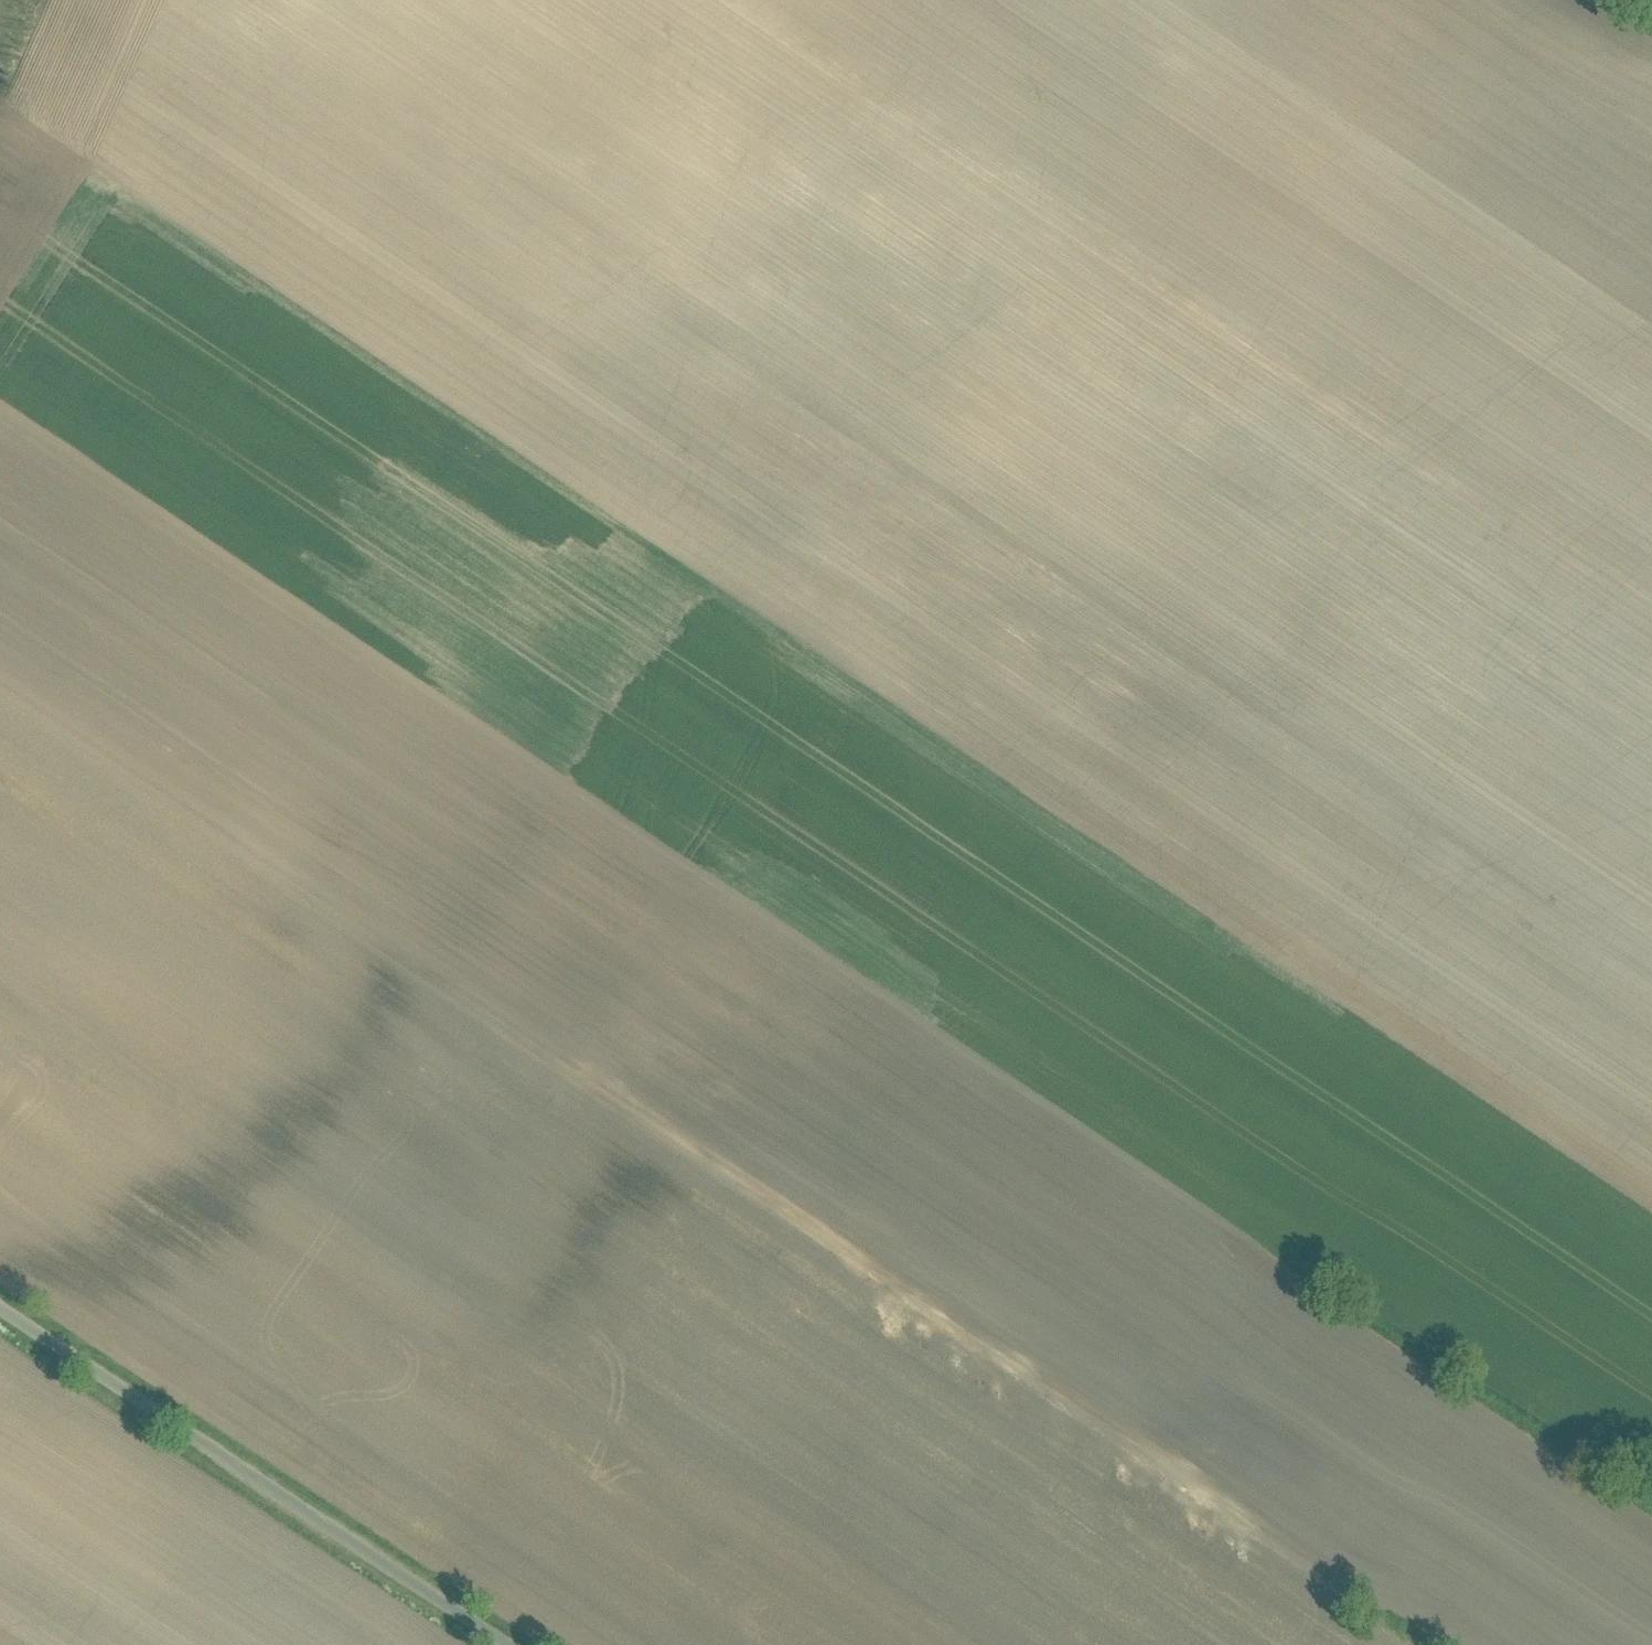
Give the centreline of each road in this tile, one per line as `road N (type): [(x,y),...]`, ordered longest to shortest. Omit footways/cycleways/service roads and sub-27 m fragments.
road 1 (unclassified): [(505,1644),(0,1307)]

